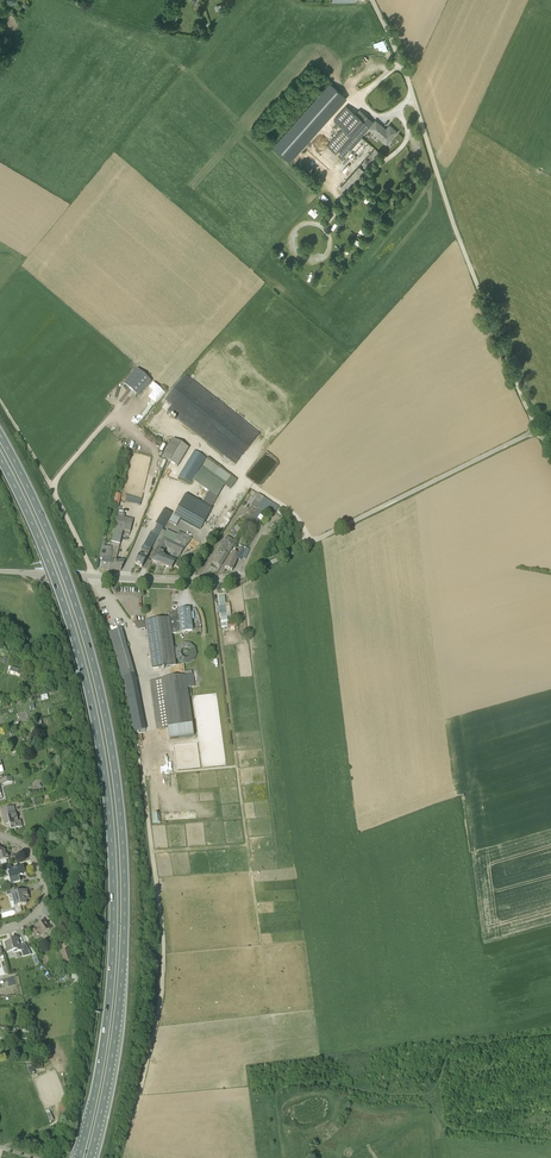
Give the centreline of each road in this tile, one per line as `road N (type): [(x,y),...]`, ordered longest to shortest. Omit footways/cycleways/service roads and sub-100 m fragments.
road 1 (trunk): [(91,1157),(123,959),(116,773),(70,586),(0,434)]
road 2 (trunk): [(0,458),(73,634),(110,818),(112,971),(79,1157)]
road 3 (track): [(537,429),(474,278),(413,96)]
road 4 (track): [(255,571),(537,429)]
road 5 (track): [(237,763),(215,580)]
road 6 (unclassified): [(93,576),(191,581),(255,571)]
road 7 (residential): [(0,932),(28,918),(46,892),(27,848),(0,835)]

